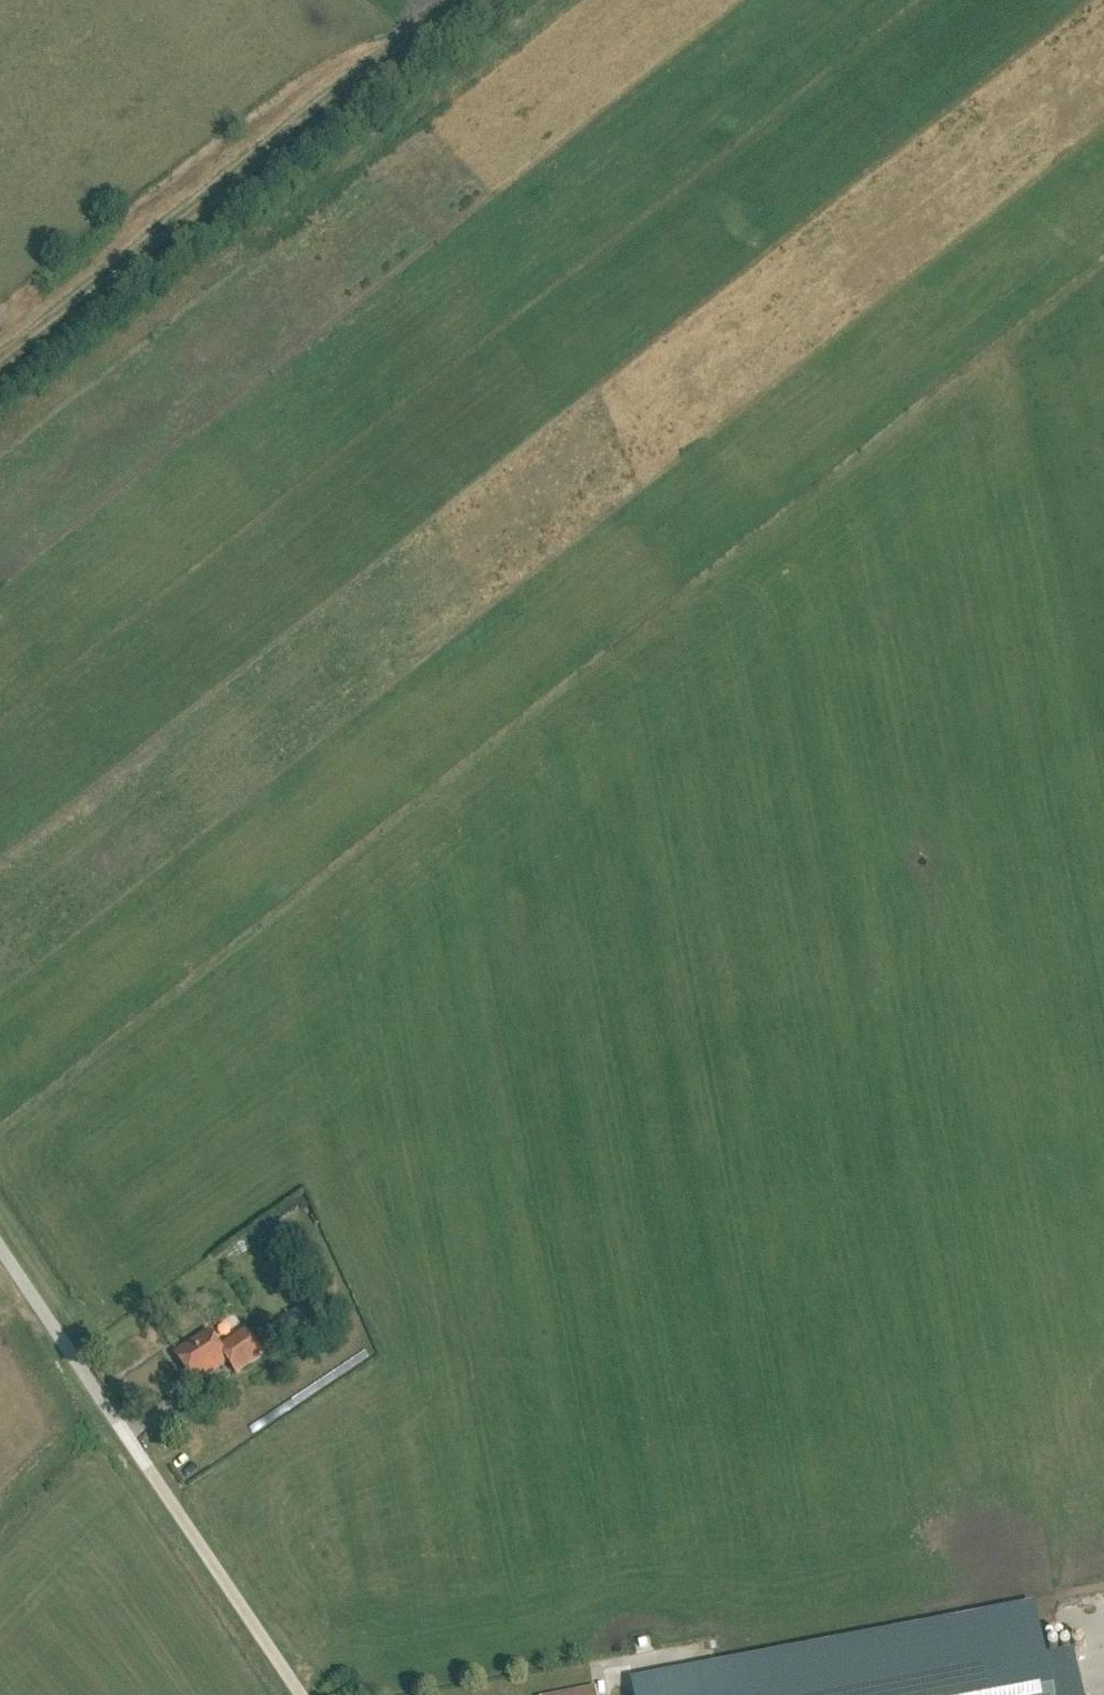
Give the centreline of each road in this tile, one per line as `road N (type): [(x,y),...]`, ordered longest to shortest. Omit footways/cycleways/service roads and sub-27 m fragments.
road 1 (track): [(0,353),(449,0)]
road 2 (unclassified): [(301,1694),(0,1248)]

